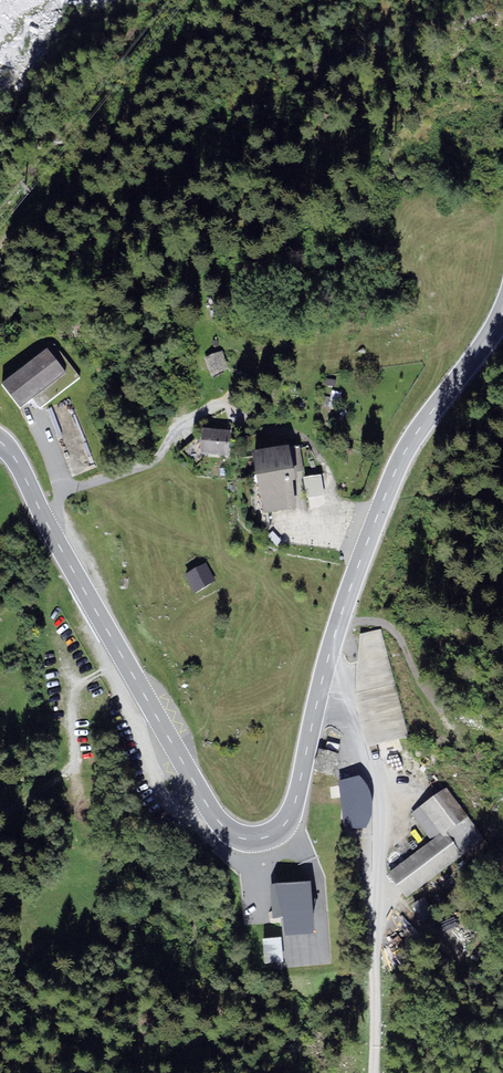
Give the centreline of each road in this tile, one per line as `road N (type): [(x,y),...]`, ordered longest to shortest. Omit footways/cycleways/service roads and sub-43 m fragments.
road 1 (primary): [(0,441),(207,804),(230,833),(263,838),(292,811),(332,645),(400,462),(502,312)]
road 2 (track): [(374,1072),(379,862)]

